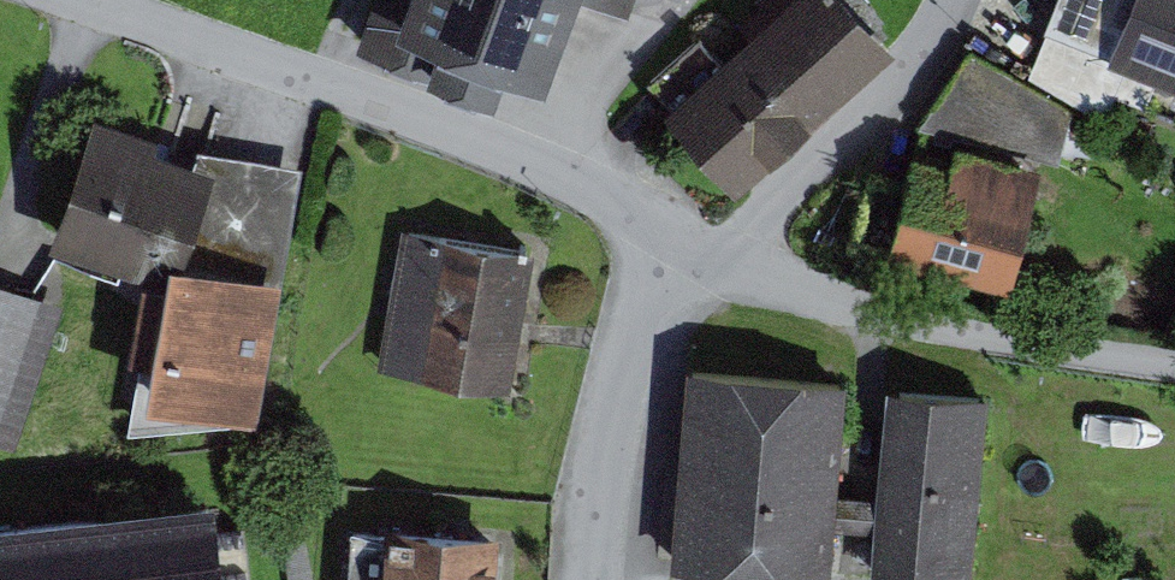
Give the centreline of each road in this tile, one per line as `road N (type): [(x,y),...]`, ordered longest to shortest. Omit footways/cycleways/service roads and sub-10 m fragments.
road 1 (residential): [(107,0),(534,146),(698,242)]
road 2 (residential): [(698,242),(990,358),(1174,365)]
road 3 (residential): [(698,242),(809,182),(950,36),(961,0)]
road 4 (residential): [(698,242),(606,530),(601,579)]

